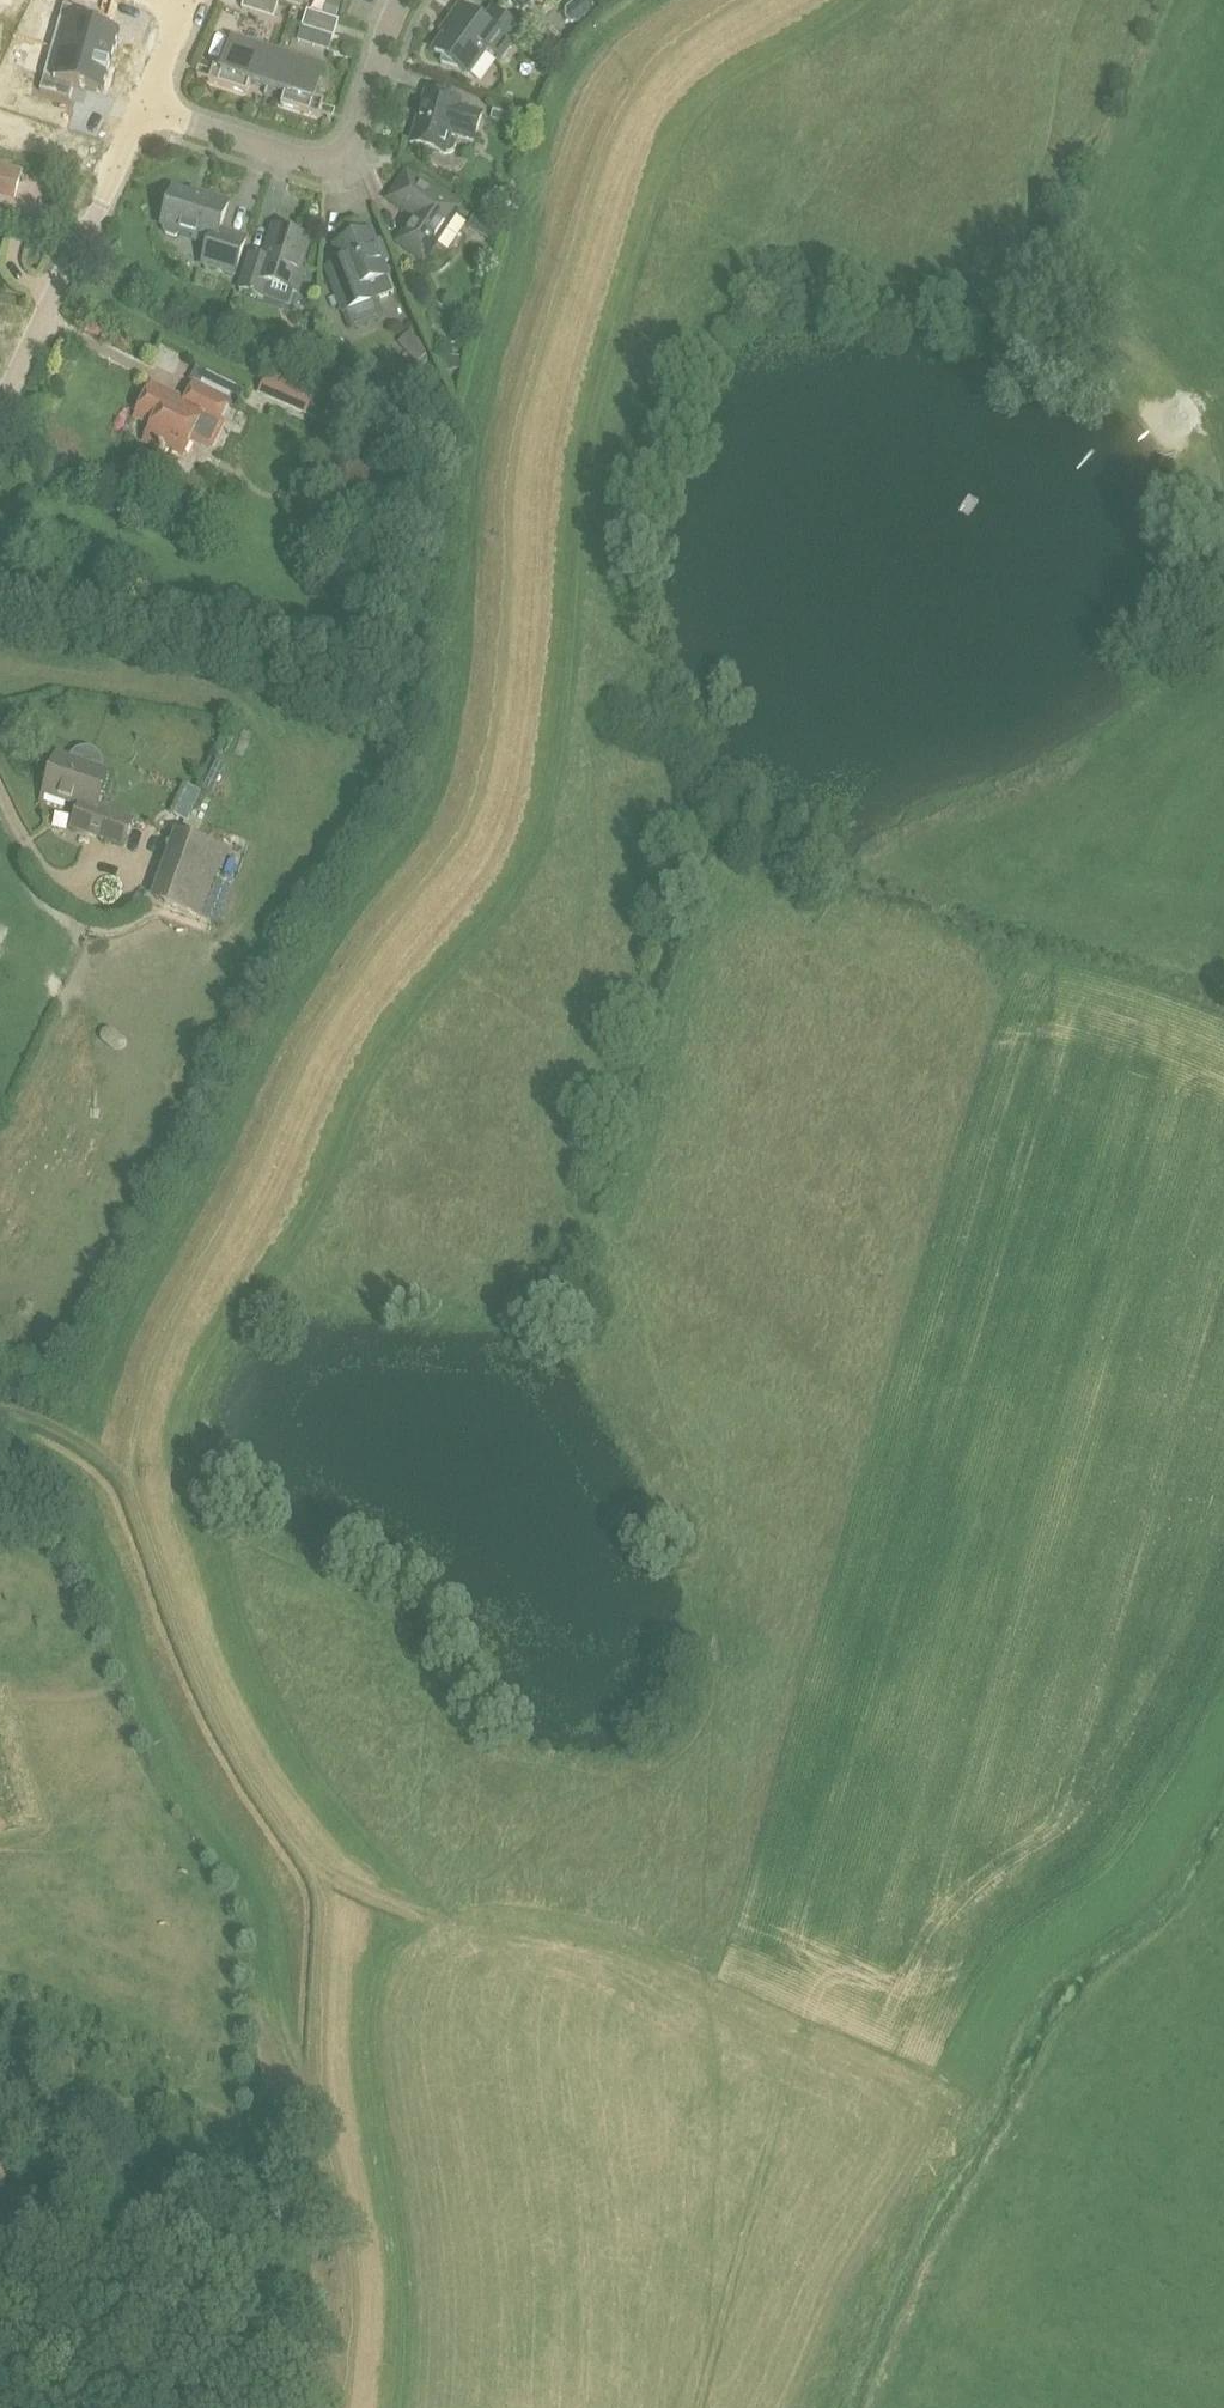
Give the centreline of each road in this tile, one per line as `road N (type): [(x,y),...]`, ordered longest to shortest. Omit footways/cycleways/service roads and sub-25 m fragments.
road 1 (track): [(703,1954),(432,1918),(311,1871)]
road 2 (residential): [(145,101),(187,122),(334,163),(350,148),(403,0)]
road 3 (residential): [(0,405),(145,101)]

